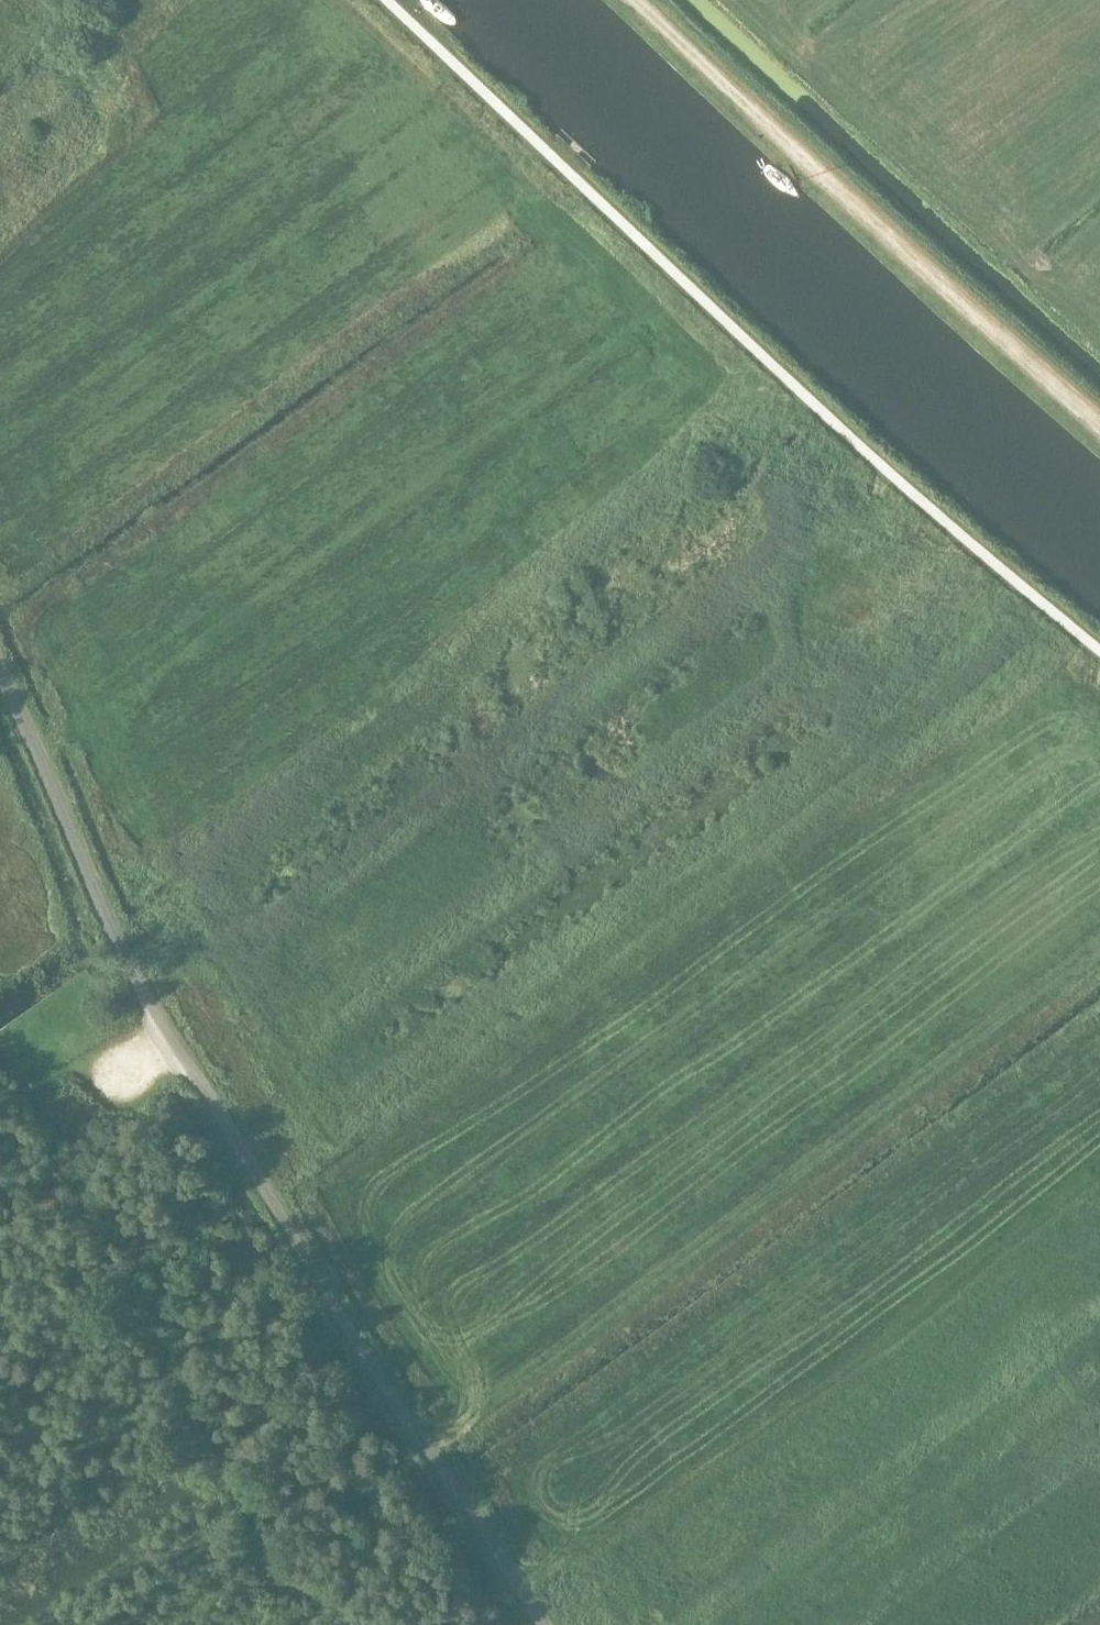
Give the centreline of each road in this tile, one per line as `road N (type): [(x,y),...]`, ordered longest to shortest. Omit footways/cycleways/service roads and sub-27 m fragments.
road 1 (tertiary): [(540,1624),(146,1000),(0,677)]
road 2 (track): [(1099,662),(887,482),(371,0)]
road 3 (unclassified): [(1099,427),(635,0)]

